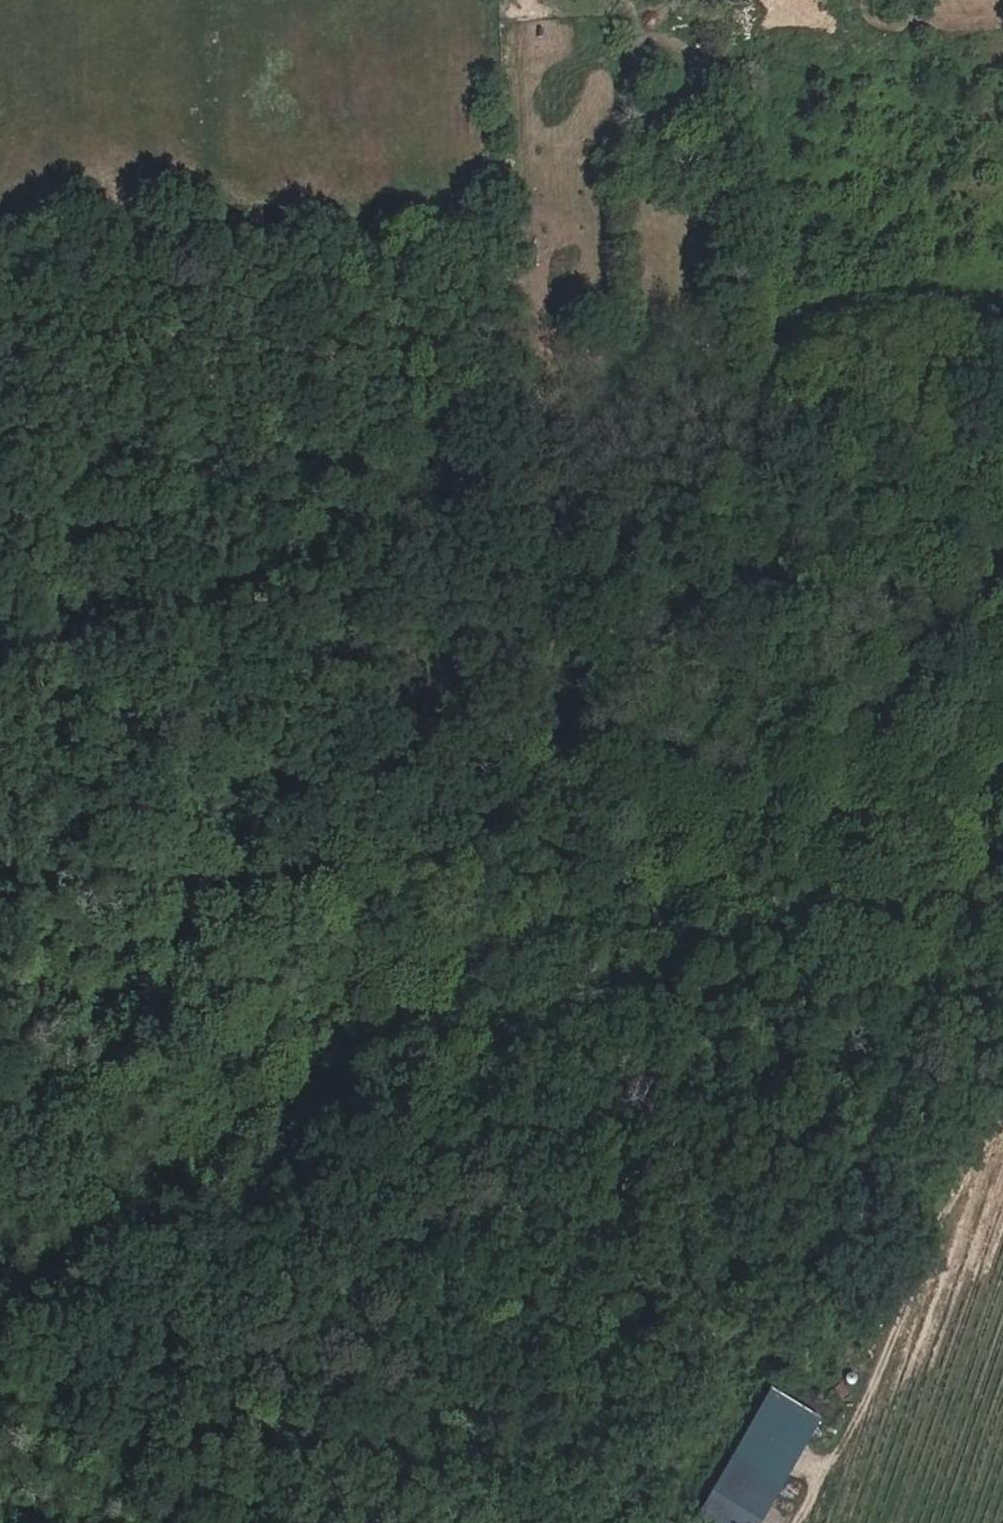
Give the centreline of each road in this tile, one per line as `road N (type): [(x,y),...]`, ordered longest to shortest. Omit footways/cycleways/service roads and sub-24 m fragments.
road 1 (track): [(1002,1122),(982,1129),(799,1522)]

